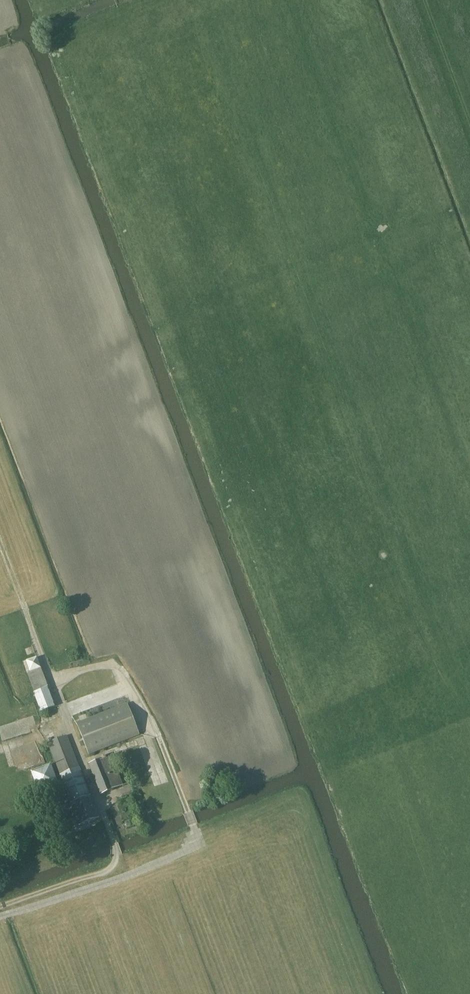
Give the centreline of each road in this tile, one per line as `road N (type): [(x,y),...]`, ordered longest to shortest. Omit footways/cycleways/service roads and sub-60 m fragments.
road 1 (track): [(0,915),(194,847),(198,834),(187,811)]
road 2 (track): [(68,726),(0,541)]

